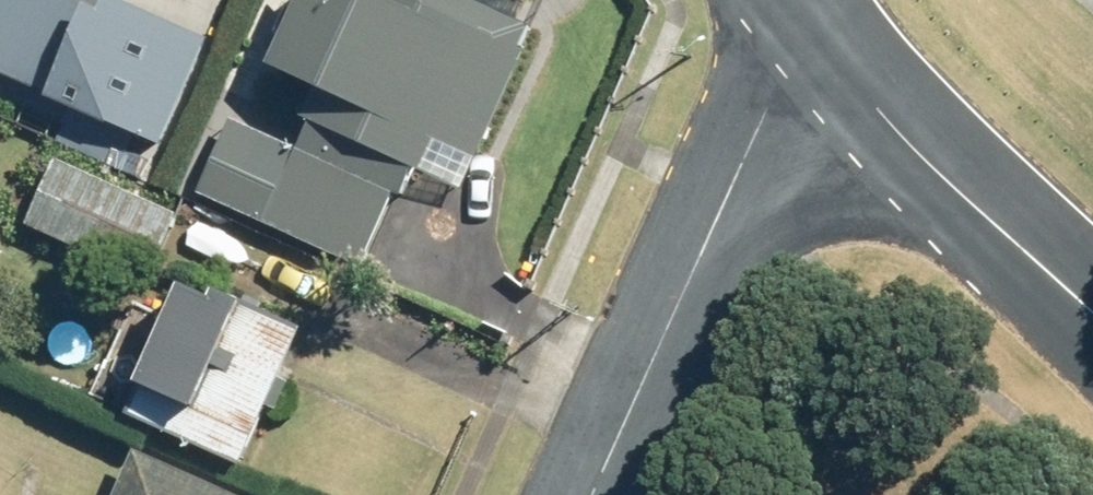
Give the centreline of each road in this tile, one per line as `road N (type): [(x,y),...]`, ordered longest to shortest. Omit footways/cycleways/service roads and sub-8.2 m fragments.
road 1 (residential): [(806,15),(589,494)]
road 2 (residential): [(1092,311),(903,137),(806,15)]

